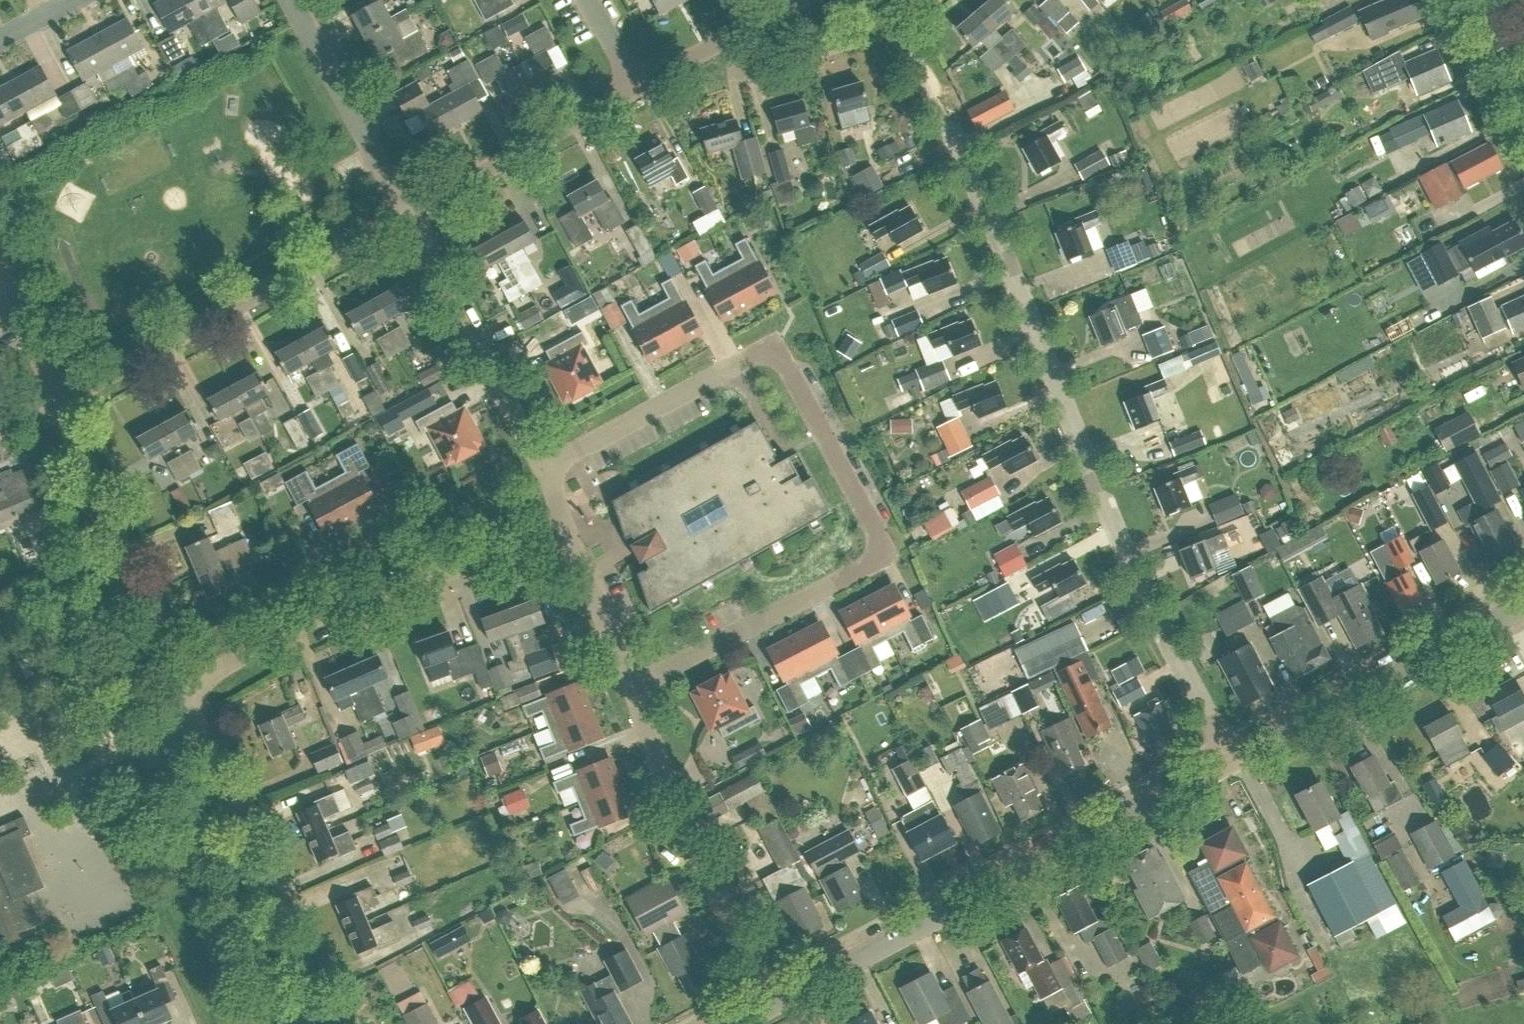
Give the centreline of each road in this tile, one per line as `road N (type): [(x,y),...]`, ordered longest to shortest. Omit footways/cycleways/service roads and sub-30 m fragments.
road 1 (residential): [(1232,758),(1093,482),(989,213),(883,0)]
road 2 (residential): [(640,685),(888,553),(774,346),(543,465)]
road 3 (tertiary): [(774,1005),(1232,758)]
road 4 (residential): [(182,685),(327,610),(565,538)]
road 5 (residential): [(54,402),(408,212)]
road 6 (residential): [(323,1007),(182,685)]
road 7 (residential): [(774,1005),(664,784),(640,685)]
road 8 (tertiary): [(1232,758),(1523,607)]
road 9 (residential): [(543,465),(408,212)]
road 10 (residential): [(408,212),(633,86)]
road 11 (residential): [(408,212),(292,0)]
road 12 (residential): [(633,86),(795,0)]
road 13 (residential): [(640,685),(565,538)]
road 14 (residential): [(122,545),(54,402)]
road 15 (residential): [(182,685),(122,545)]
road 16 (residential): [(54,402),(0,268)]
road 17 (residential): [(0,617),(122,545)]
road 18 (residential): [(1523,123),(1472,0)]

